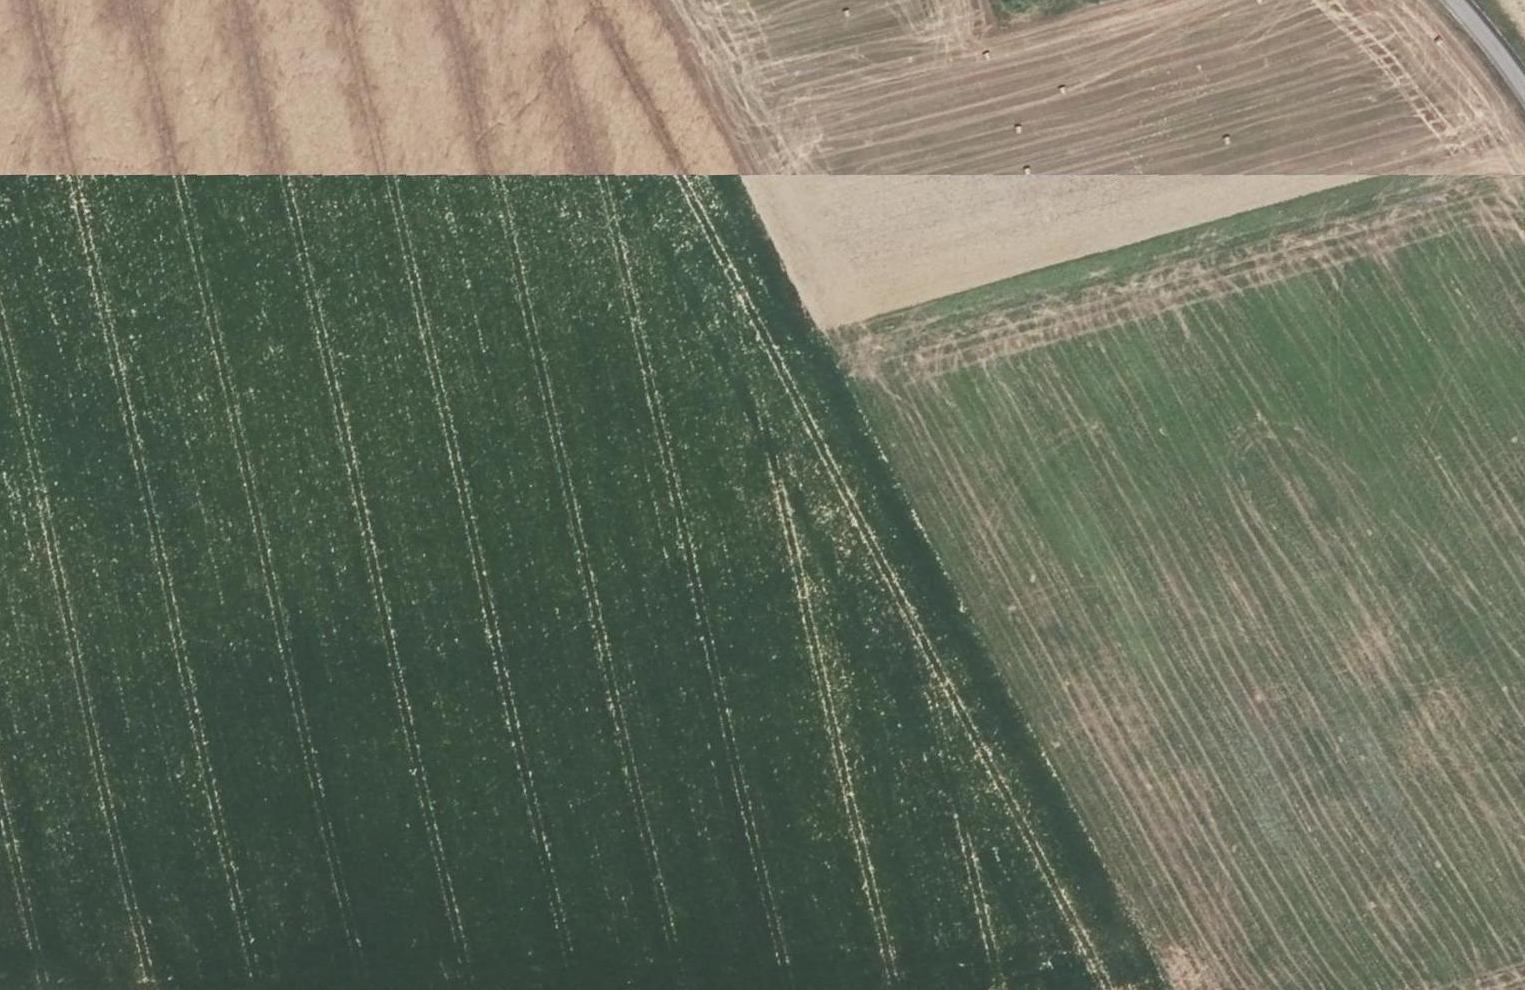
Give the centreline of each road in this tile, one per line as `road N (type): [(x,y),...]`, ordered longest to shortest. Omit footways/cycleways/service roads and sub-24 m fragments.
road 1 (unclassified): [(1524,100),(1450,0)]

